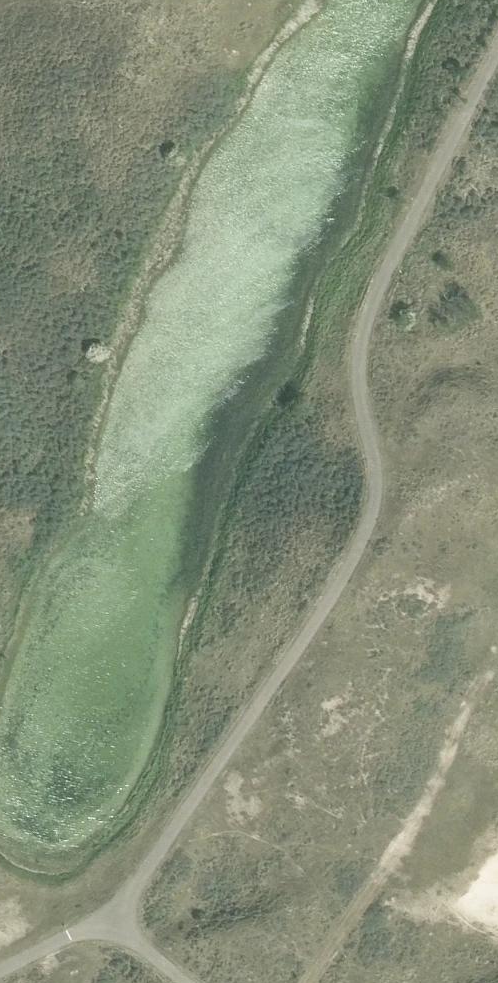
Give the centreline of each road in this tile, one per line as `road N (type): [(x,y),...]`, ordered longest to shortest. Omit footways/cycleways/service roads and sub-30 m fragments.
road 1 (track): [(497,47),(363,328),(359,386),(375,482),(365,536),(283,670),(111,914),(185,982)]

